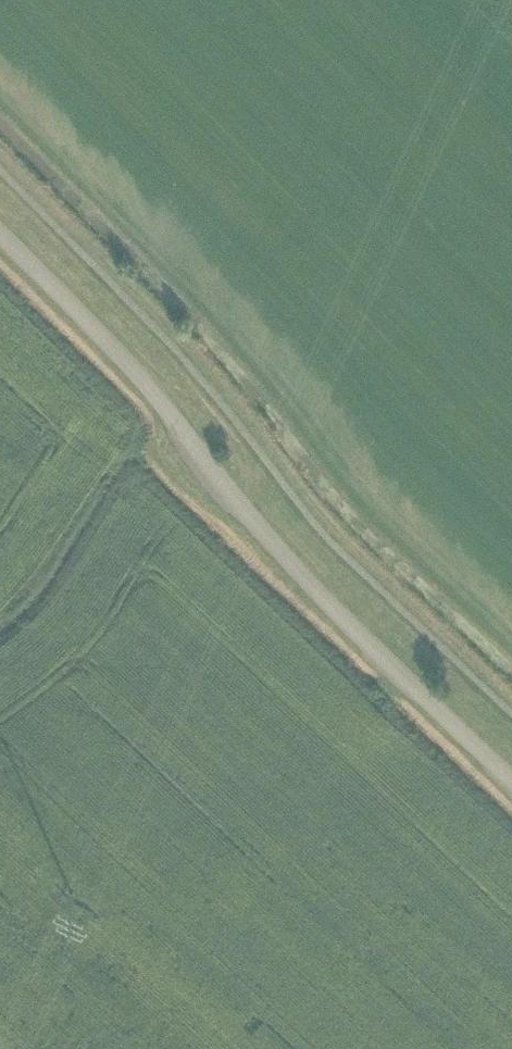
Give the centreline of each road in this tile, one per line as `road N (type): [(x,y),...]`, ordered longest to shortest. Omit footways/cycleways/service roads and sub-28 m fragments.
road 1 (tertiary): [(0,234),(152,389),(223,492),(511,781)]

